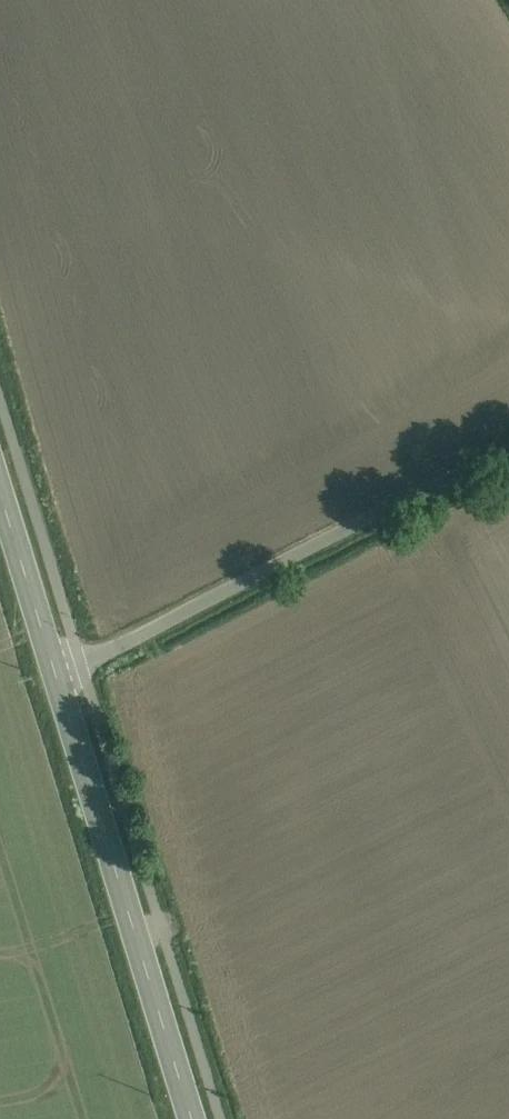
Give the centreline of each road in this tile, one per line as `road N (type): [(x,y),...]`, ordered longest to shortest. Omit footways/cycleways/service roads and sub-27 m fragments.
road 1 (unclassified): [(57,678),(508,445)]
road 2 (secondary): [(57,678),(192,1118)]
road 3 (secondary): [(0,489),(57,678)]

